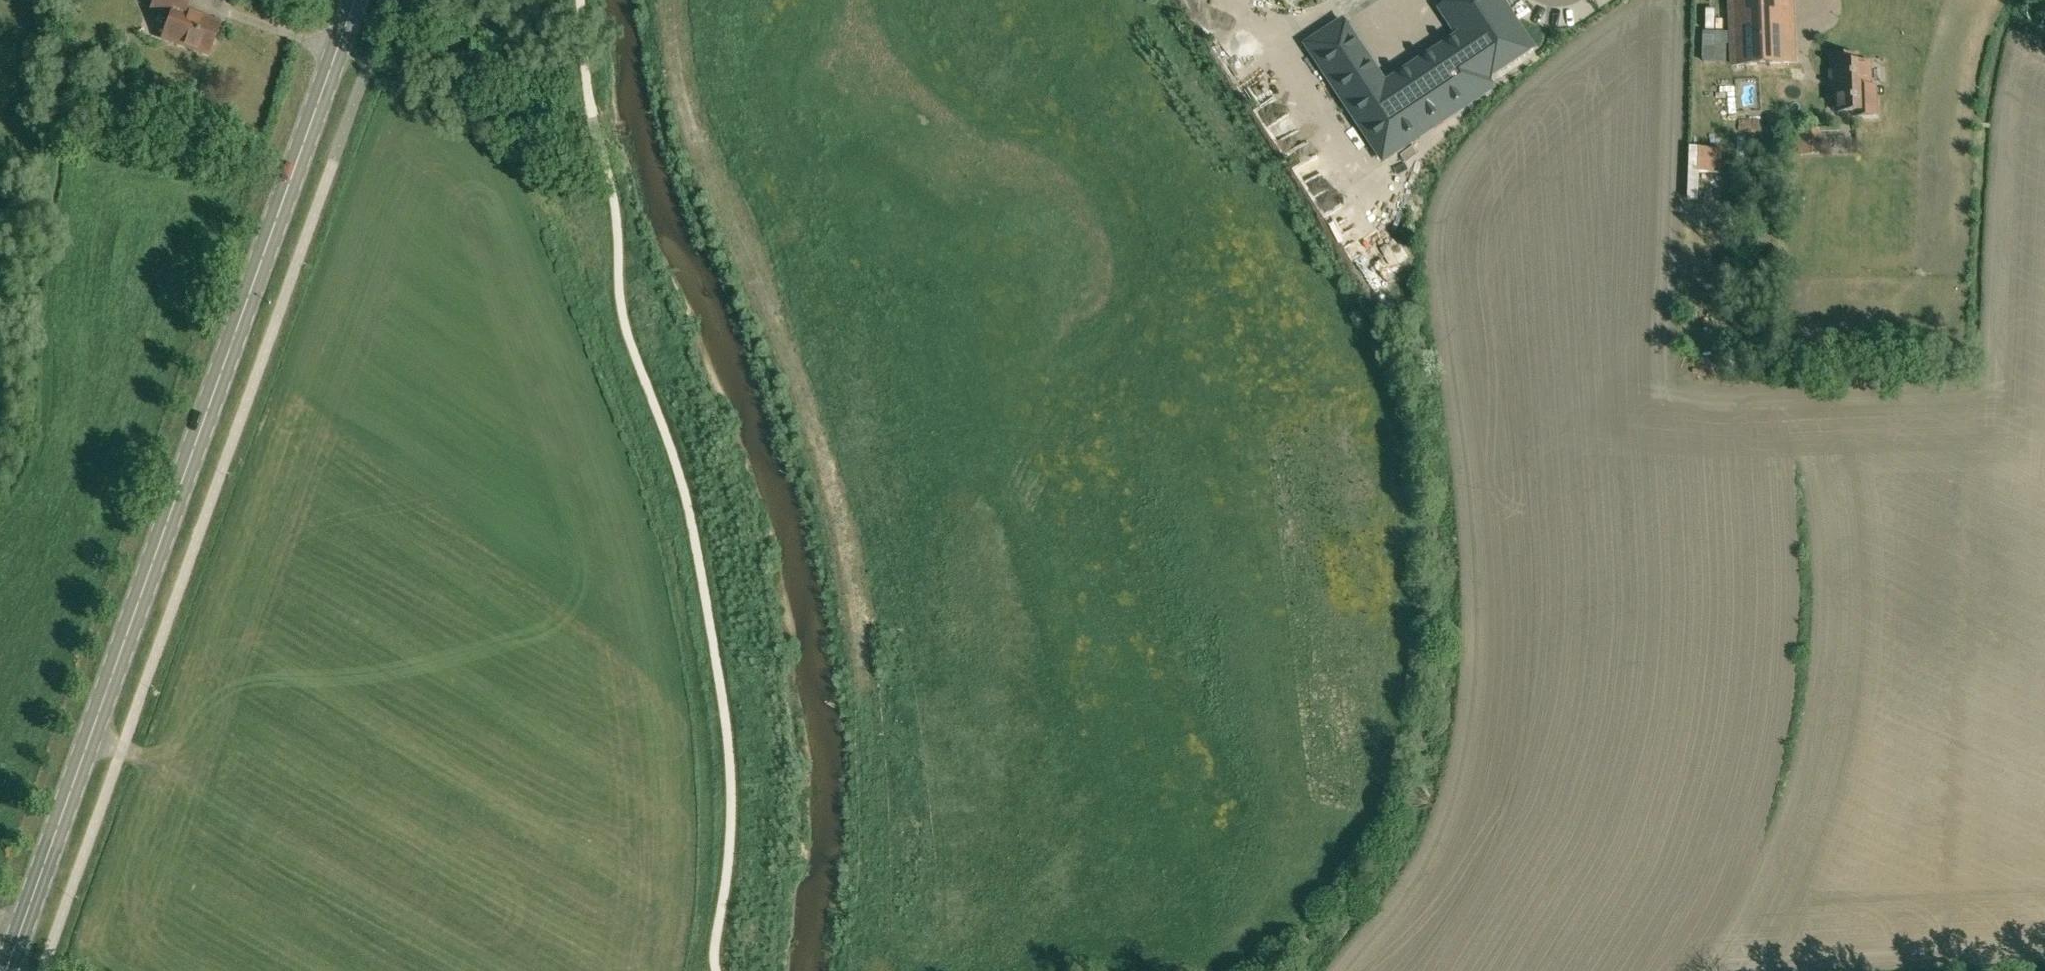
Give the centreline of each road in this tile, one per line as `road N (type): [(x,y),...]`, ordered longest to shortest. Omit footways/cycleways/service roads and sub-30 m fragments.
road 1 (secondary): [(7,970),(354,0)]

